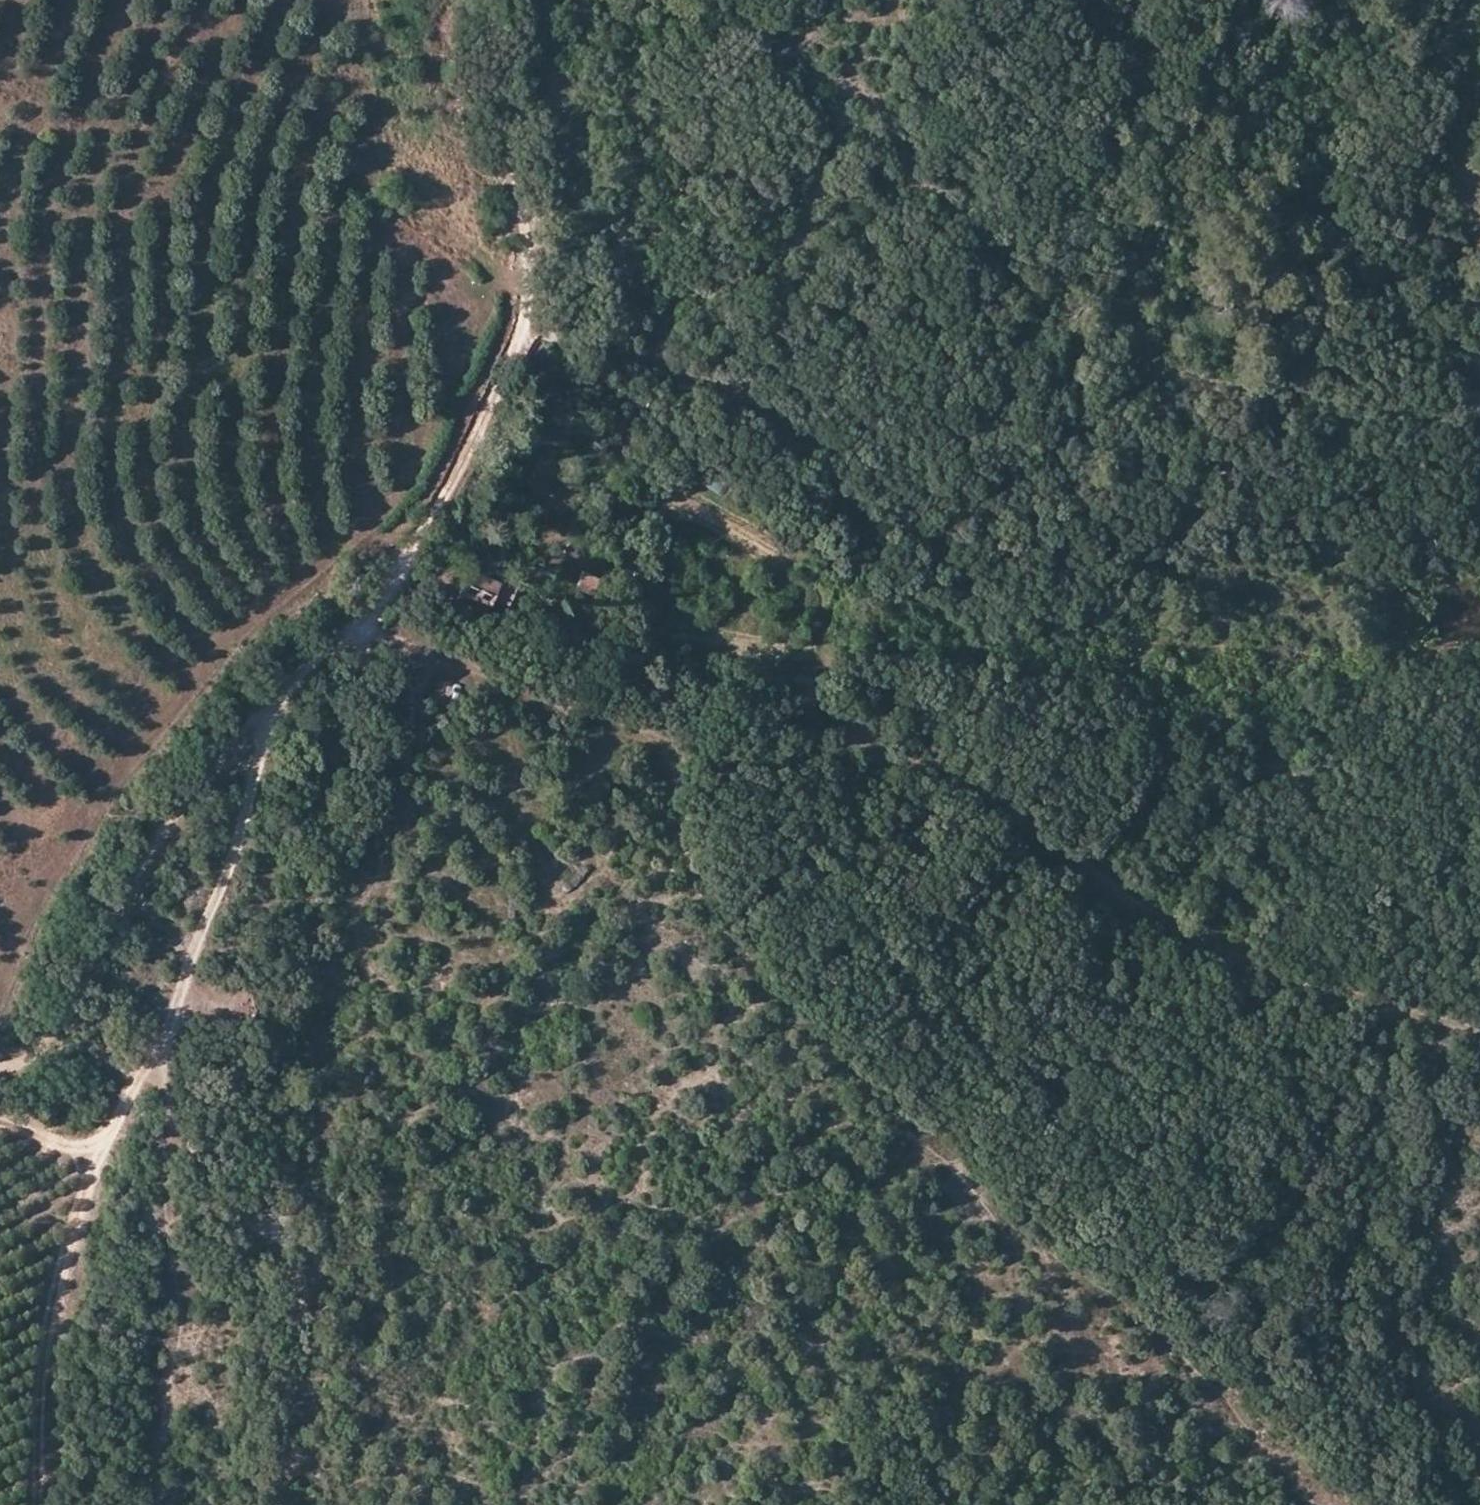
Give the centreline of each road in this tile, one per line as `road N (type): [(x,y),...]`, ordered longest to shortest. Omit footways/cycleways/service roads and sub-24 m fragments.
road 1 (track): [(489,0),(532,239),(512,351),(365,634),(274,715),(243,829),(103,1149),(49,1374),(43,1504)]
road 2 (track): [(140,1068),(58,1048),(0,1062)]

